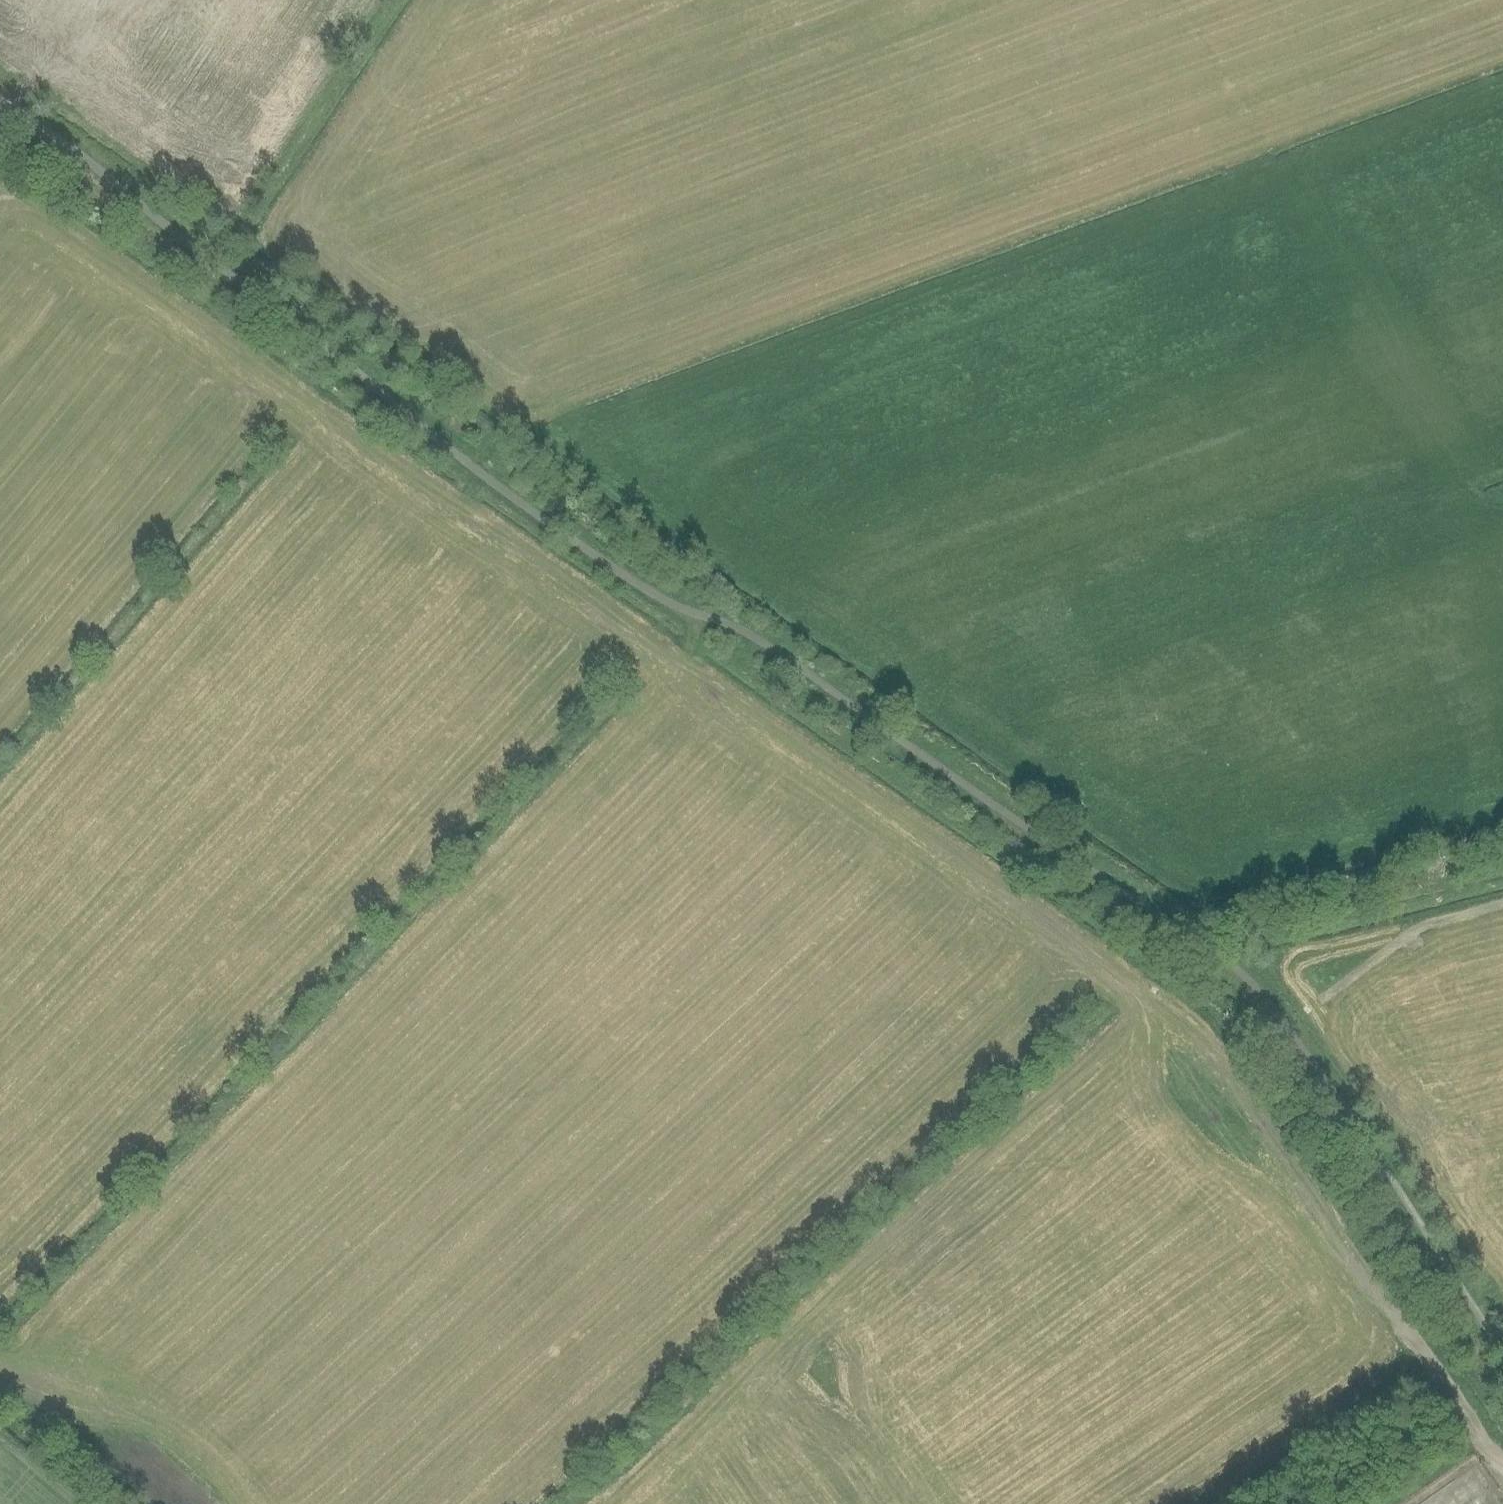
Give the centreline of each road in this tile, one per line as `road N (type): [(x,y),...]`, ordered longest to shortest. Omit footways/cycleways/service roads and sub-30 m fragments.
road 1 (track): [(1502,1464),(1422,1347)]

